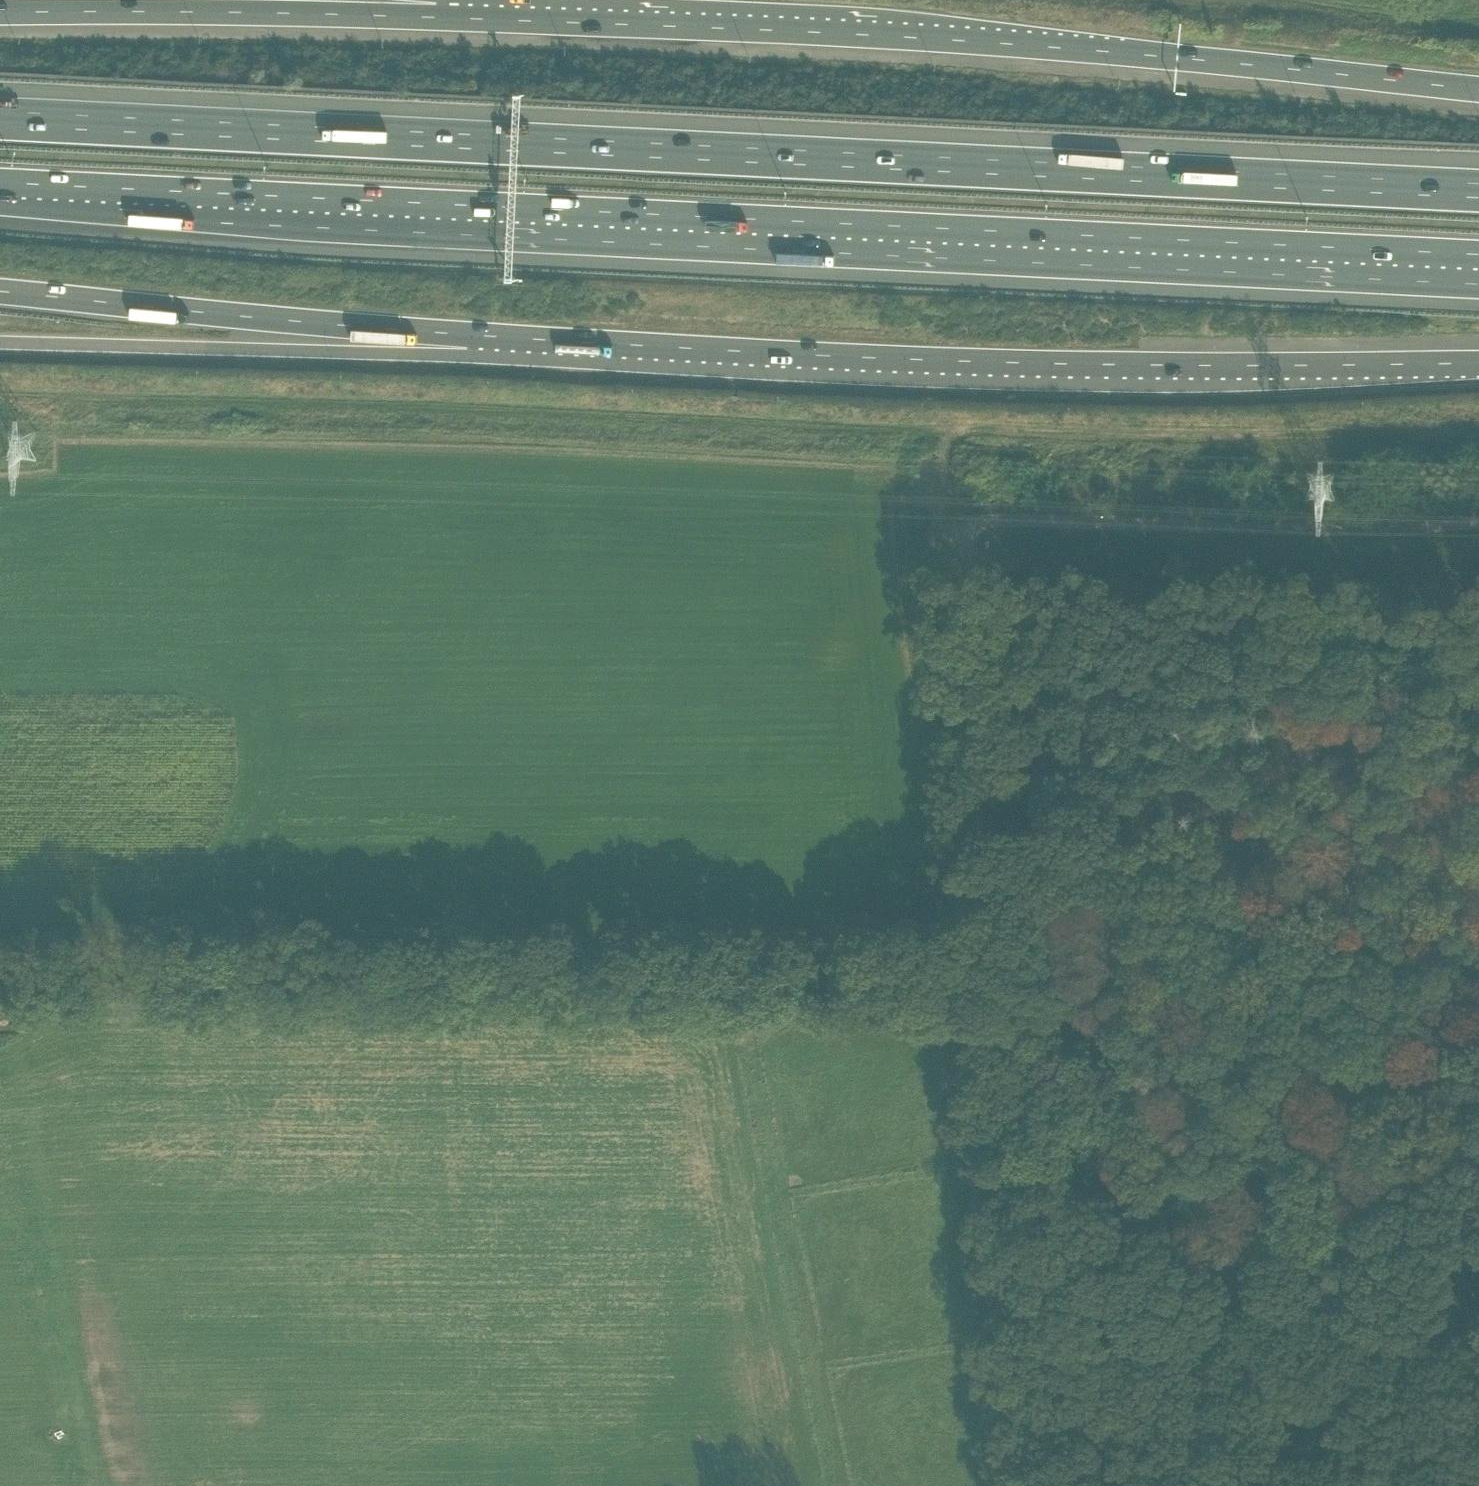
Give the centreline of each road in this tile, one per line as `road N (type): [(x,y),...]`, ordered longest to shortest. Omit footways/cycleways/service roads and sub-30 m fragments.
road 1 (motorway): [(0,189),(1478,260)]
road 2 (motorway): [(1478,191),(0,121)]
road 3 (trunk): [(1478,90),(845,33),(439,19)]
road 4 (trunk): [(466,335),(941,362),(1478,365)]
road 5 (track): [(0,967),(981,978)]
road 6 (track): [(951,430),(0,398)]
road 7 (track): [(949,534),(951,430),(1257,438),(1478,432)]
road 8 (track): [(1035,1485),(981,978)]
road 9 (trunk): [(0,292),(466,335)]
road 10 (trunk): [(0,344),(362,352),(466,335)]
road 11 (track): [(981,978),(949,534)]
road 12 (trunk): [(439,19),(0,11)]

